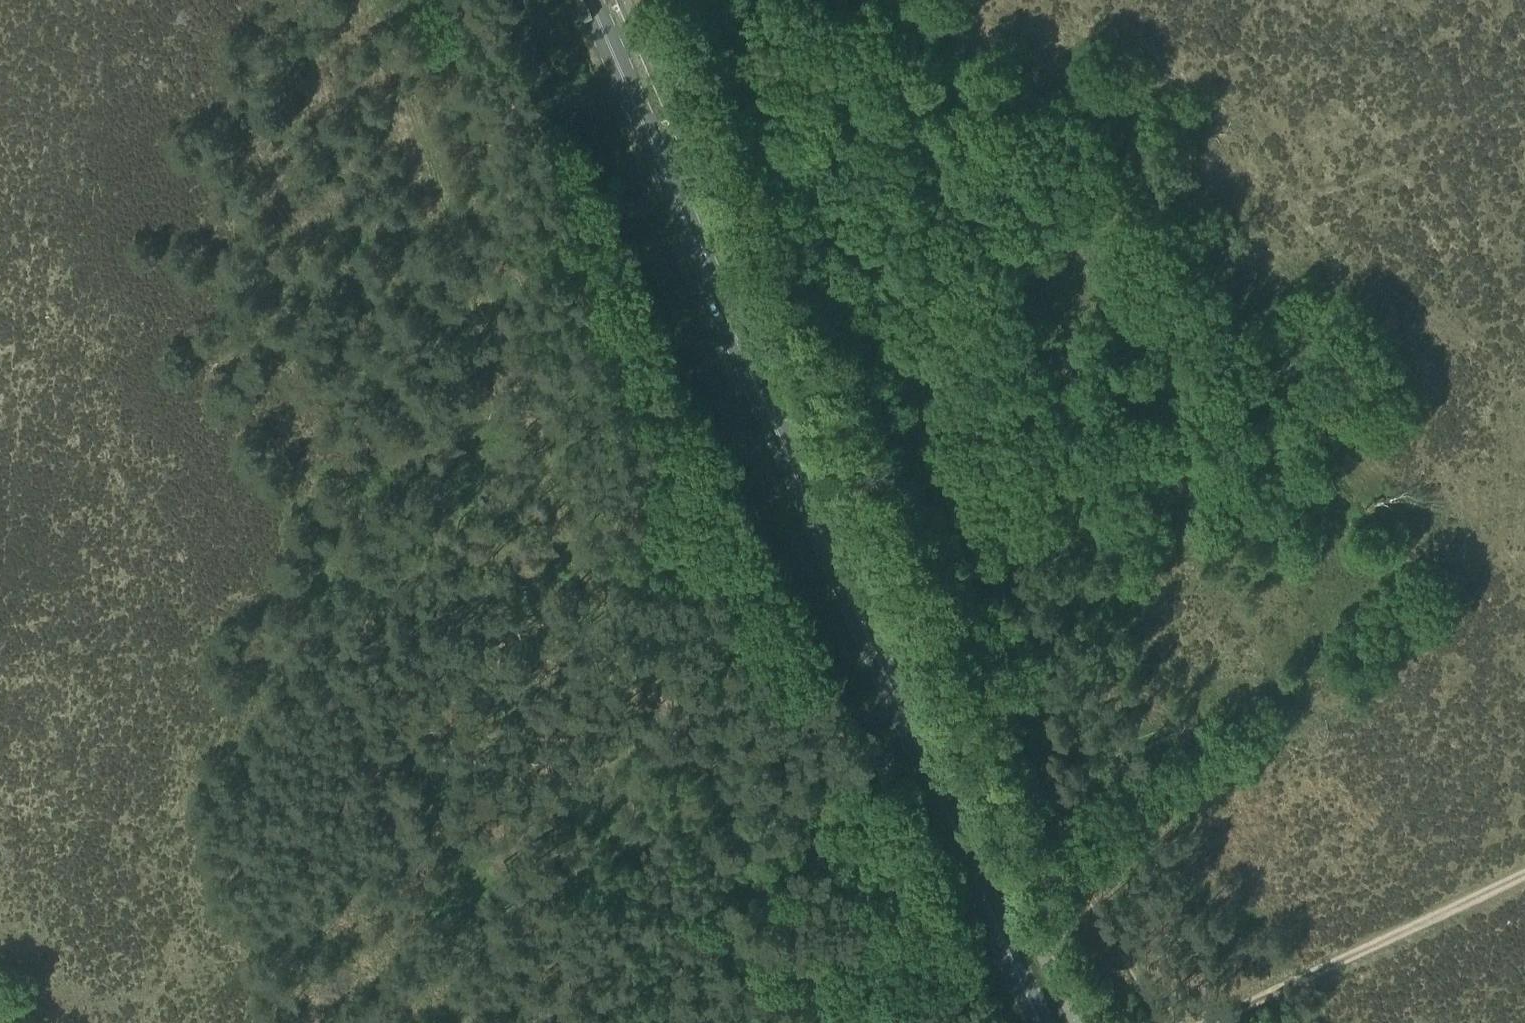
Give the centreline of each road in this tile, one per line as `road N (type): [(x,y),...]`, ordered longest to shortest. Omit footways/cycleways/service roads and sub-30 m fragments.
road 1 (primary): [(1039,1022),(592,0)]
road 2 (track): [(1208,1022),(1524,875)]

